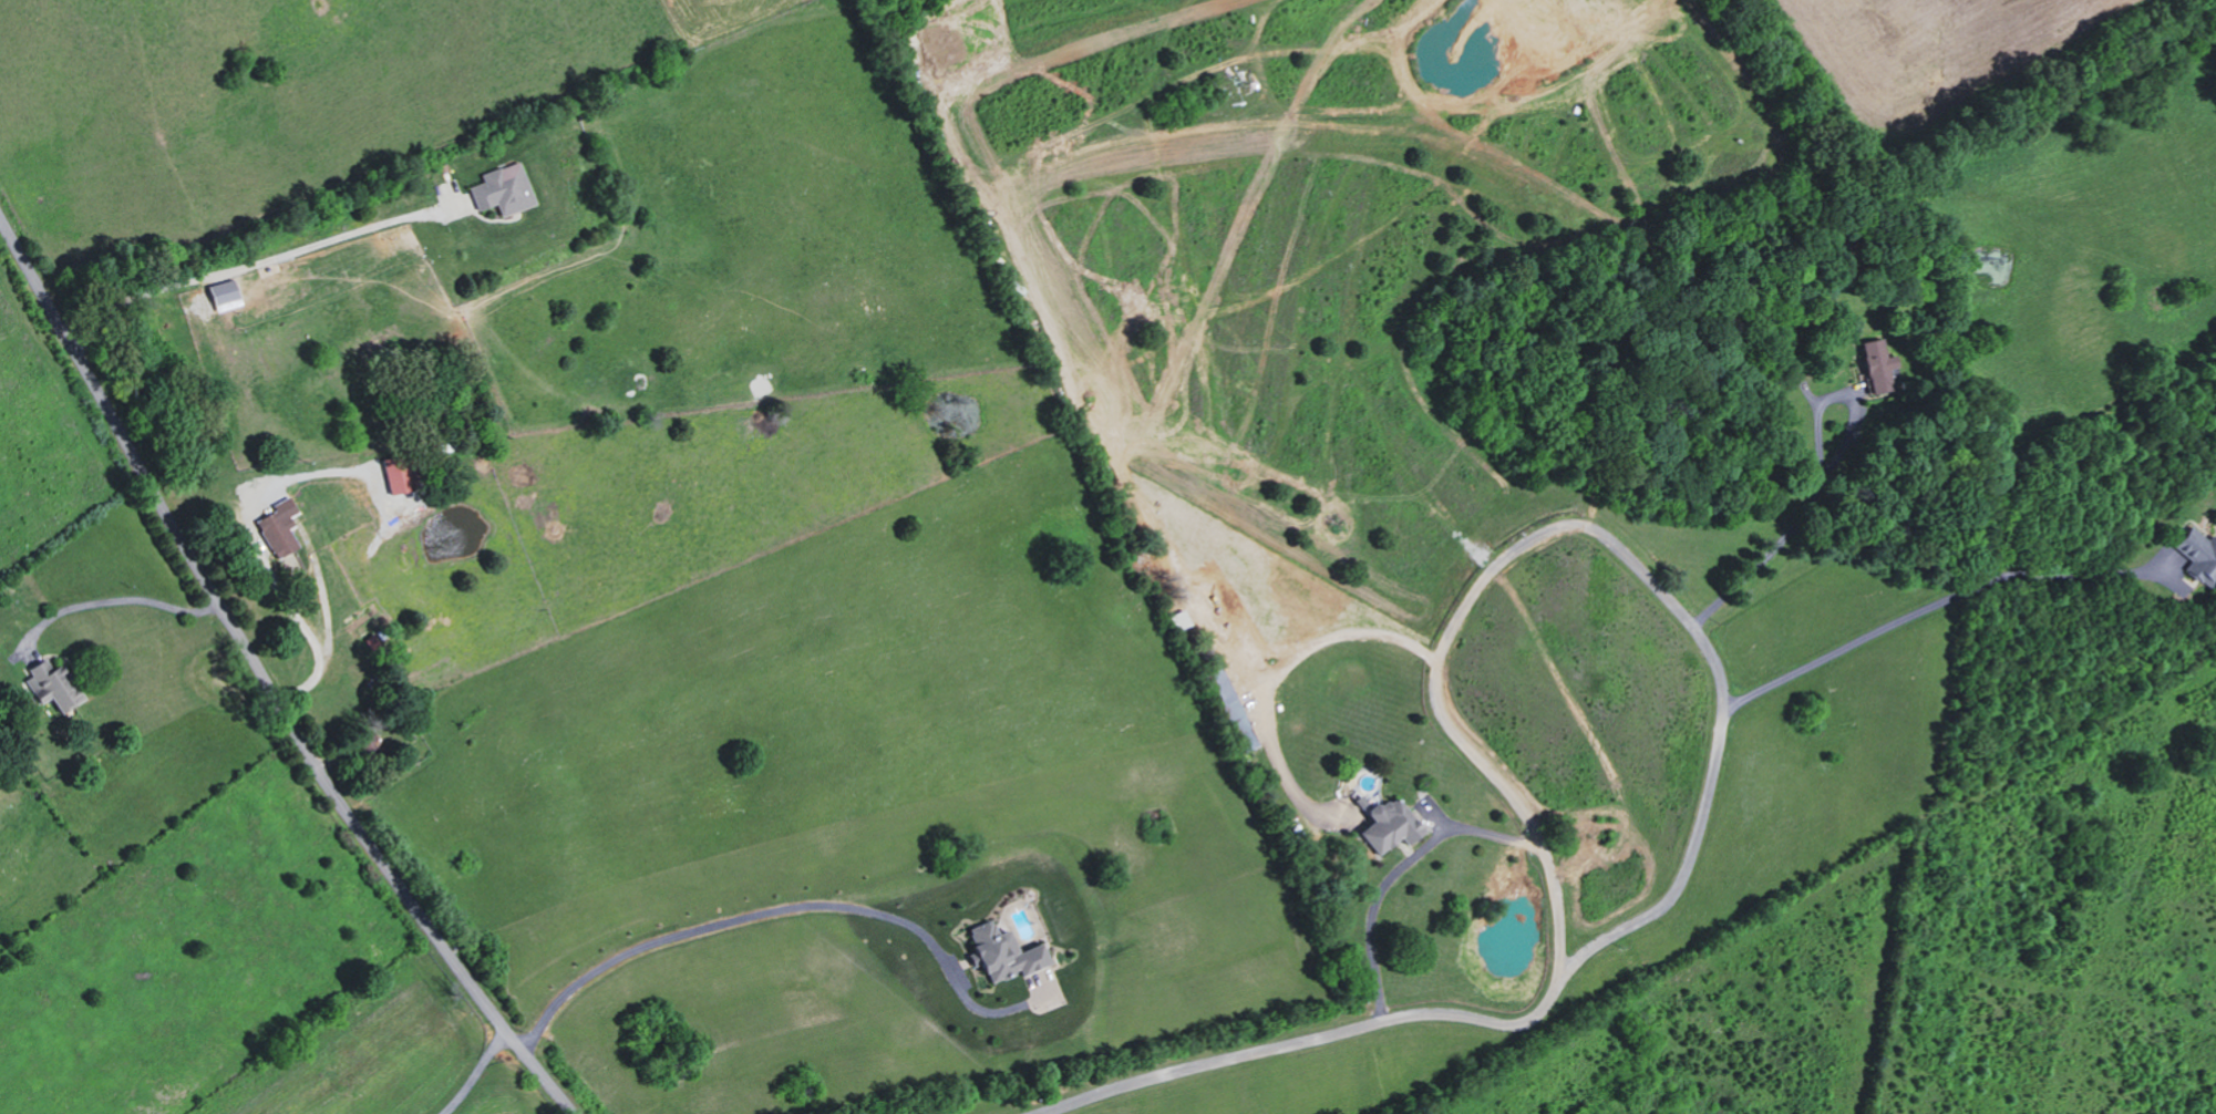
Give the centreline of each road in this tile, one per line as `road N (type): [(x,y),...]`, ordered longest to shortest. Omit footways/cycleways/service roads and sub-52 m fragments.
road 1 (residential): [(1552,1002),(1594,951),(1678,893),(1711,798),(1725,710),(1719,671),(1698,633),(1620,550),(1580,527),(1550,533),(1504,564),(1460,628),(1439,678),(1444,718),(1518,804),(1545,853),(1560,927),(1552,1002)]
road 2 (residential): [(573,1113),(320,774),(0,217)]
road 3 (residential): [(1049,1113),(1384,1023),(1446,1017),(1518,1025),(1552,1002)]

